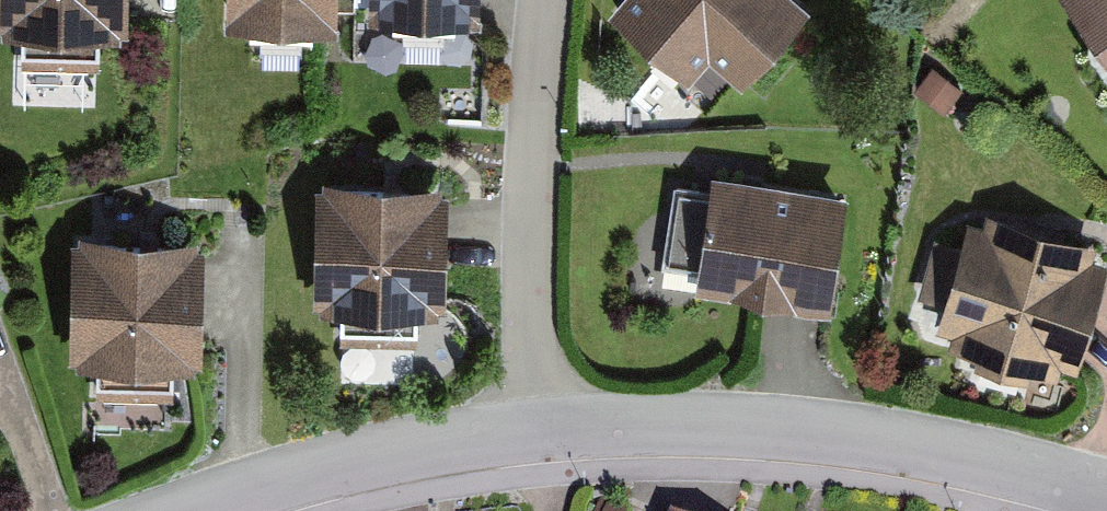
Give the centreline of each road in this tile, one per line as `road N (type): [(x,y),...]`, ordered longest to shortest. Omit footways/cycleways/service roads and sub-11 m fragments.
road 1 (residential): [(1037,474),(886,441),(786,430),(542,427)]
road 2 (residential): [(542,427),(531,253),(540,0)]
road 3 (residential): [(542,427),(286,482),(196,510)]

